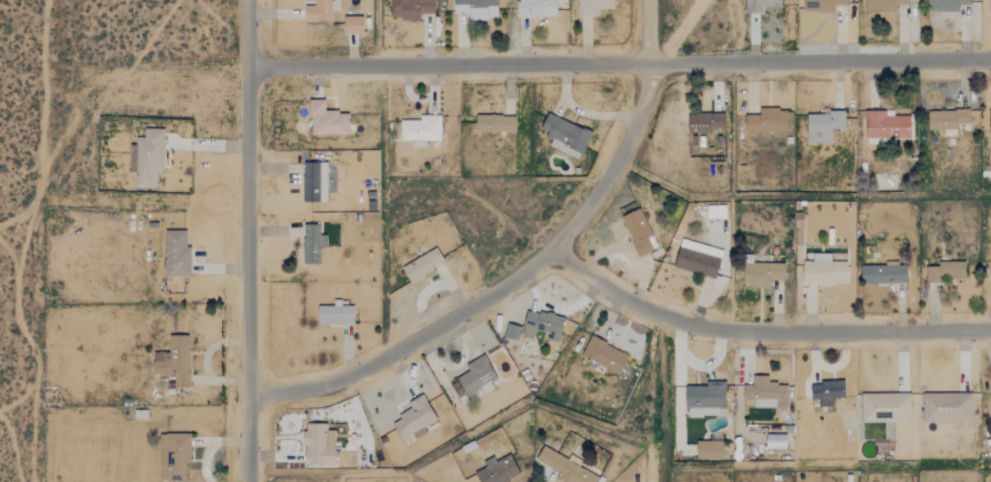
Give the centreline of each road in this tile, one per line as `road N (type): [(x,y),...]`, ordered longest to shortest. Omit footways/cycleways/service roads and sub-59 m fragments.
road 1 (residential): [(990,60),(251,69)]
road 2 (residential): [(248,398),(322,387),(382,359),(555,250),(634,130),(652,78),(649,0)]
road 3 (residential): [(248,481),(252,0)]
road 4 (residential): [(990,328),(702,327),(635,307),(555,250)]

